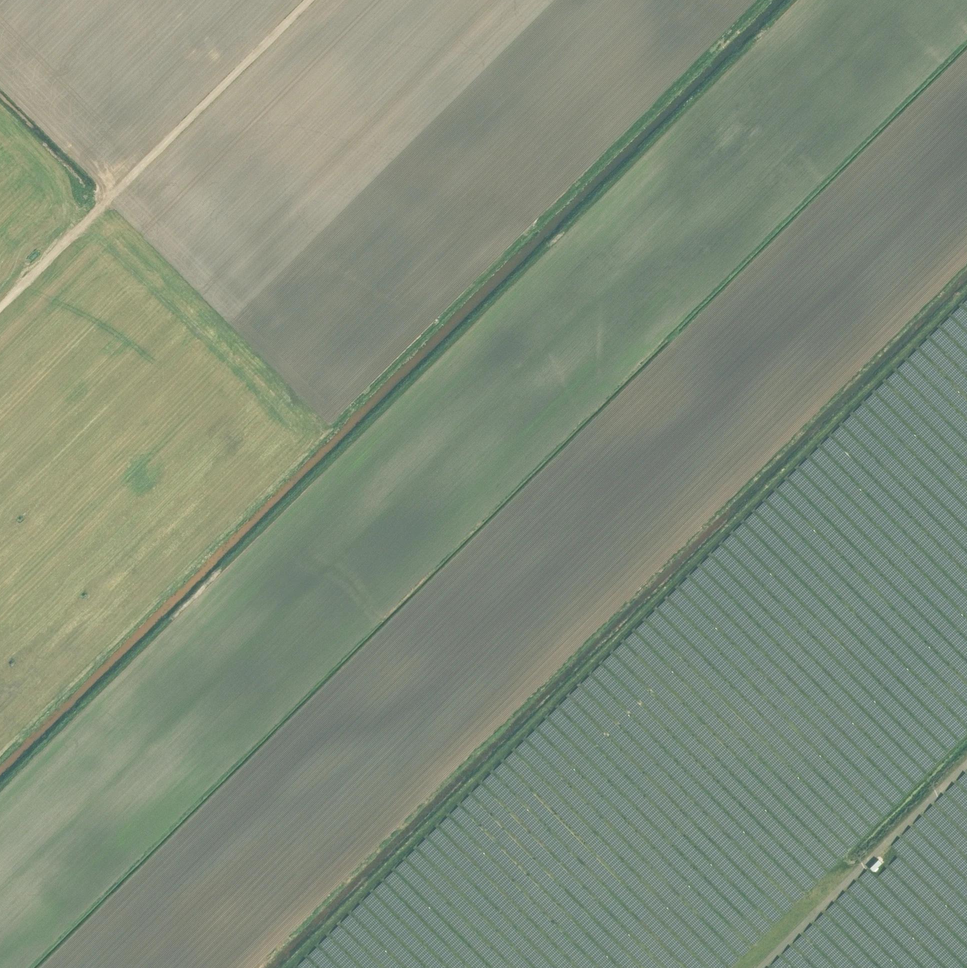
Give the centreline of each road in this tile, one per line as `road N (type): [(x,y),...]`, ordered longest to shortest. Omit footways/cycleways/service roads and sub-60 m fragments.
road 1 (track): [(758,967),(966,760)]

